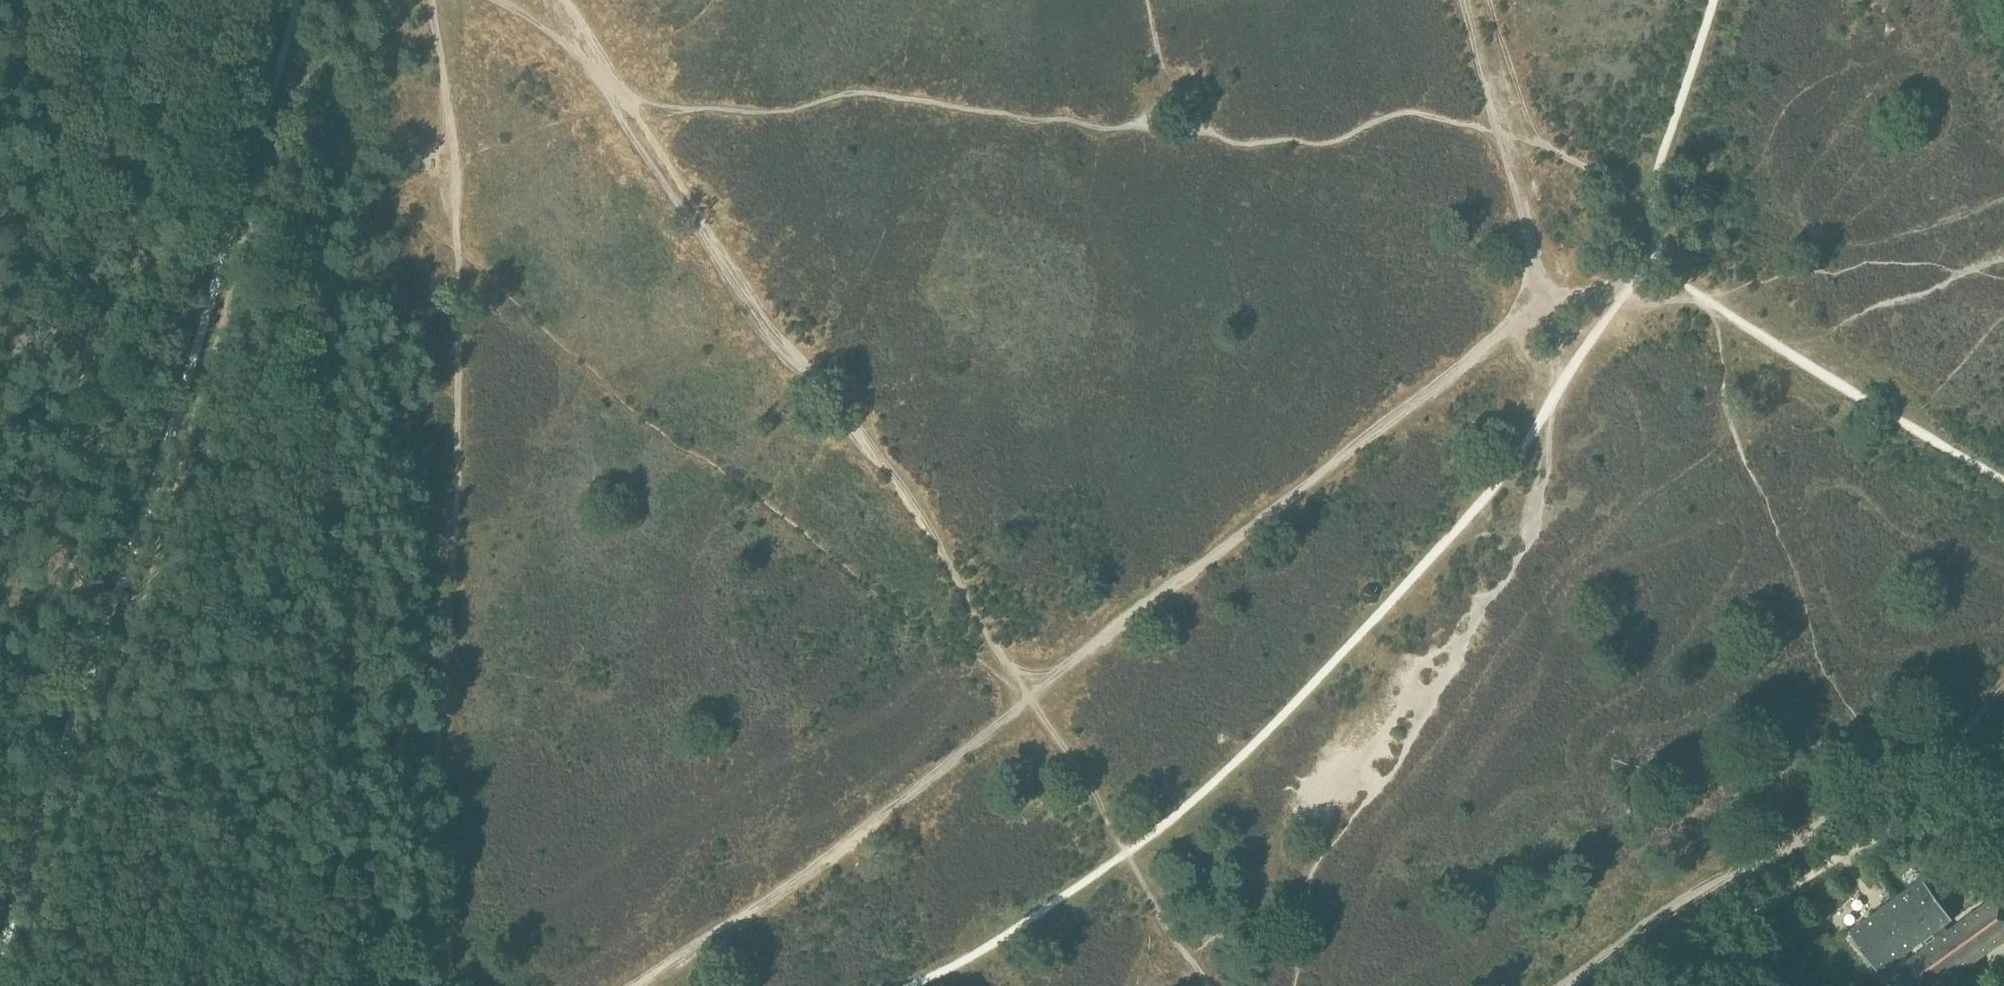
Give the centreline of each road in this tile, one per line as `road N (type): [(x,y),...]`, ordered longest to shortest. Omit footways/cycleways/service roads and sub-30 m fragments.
road 1 (track): [(71,0),(101,156)]
road 2 (track): [(1662,985),(1787,887)]

